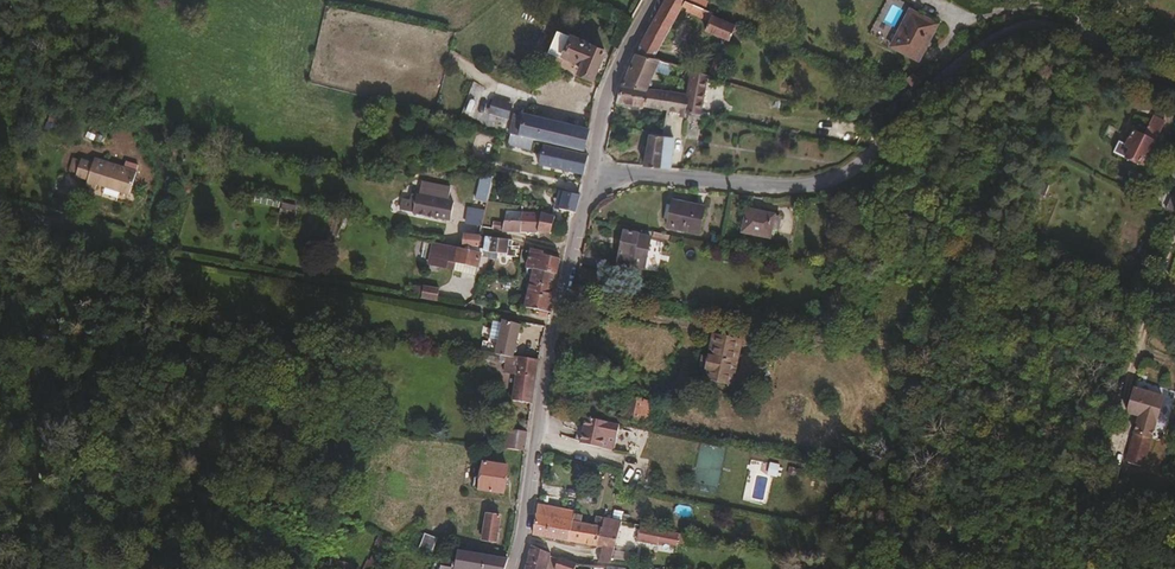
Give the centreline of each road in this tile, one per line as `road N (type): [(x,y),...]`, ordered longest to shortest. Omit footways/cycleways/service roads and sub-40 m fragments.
road 1 (residential): [(594,172),(816,190),(862,167),(944,77),(1017,31),(1079,39),(1174,90)]
road 2 (track): [(0,212),(157,251),(555,325)]
road 3 (tertiary): [(594,172),(549,354),(516,568)]
road 4 (tertiary): [(653,0),(612,82),(594,172)]

